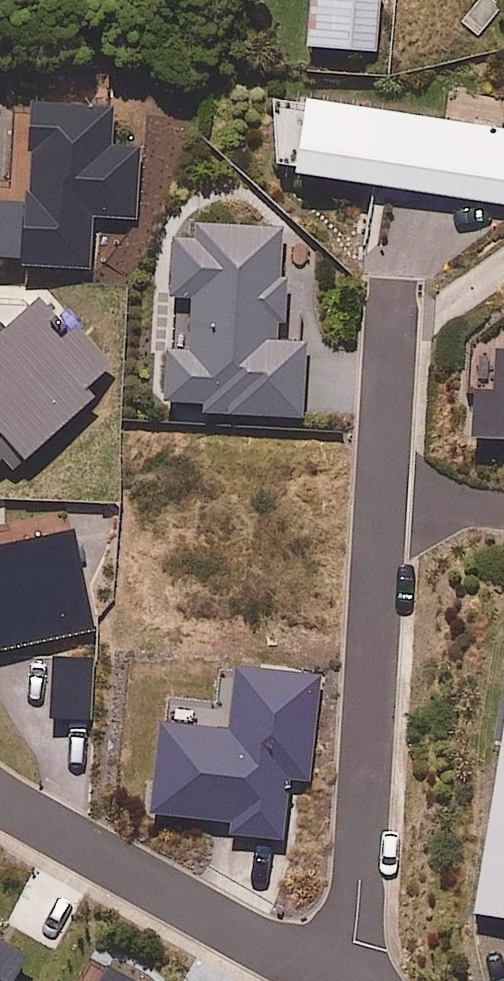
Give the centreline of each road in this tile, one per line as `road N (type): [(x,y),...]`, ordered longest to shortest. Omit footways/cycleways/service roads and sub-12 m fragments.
road 1 (residential): [(359,980),(357,899),(395,317)]
road 2 (residential): [(333,980),(0,803)]

